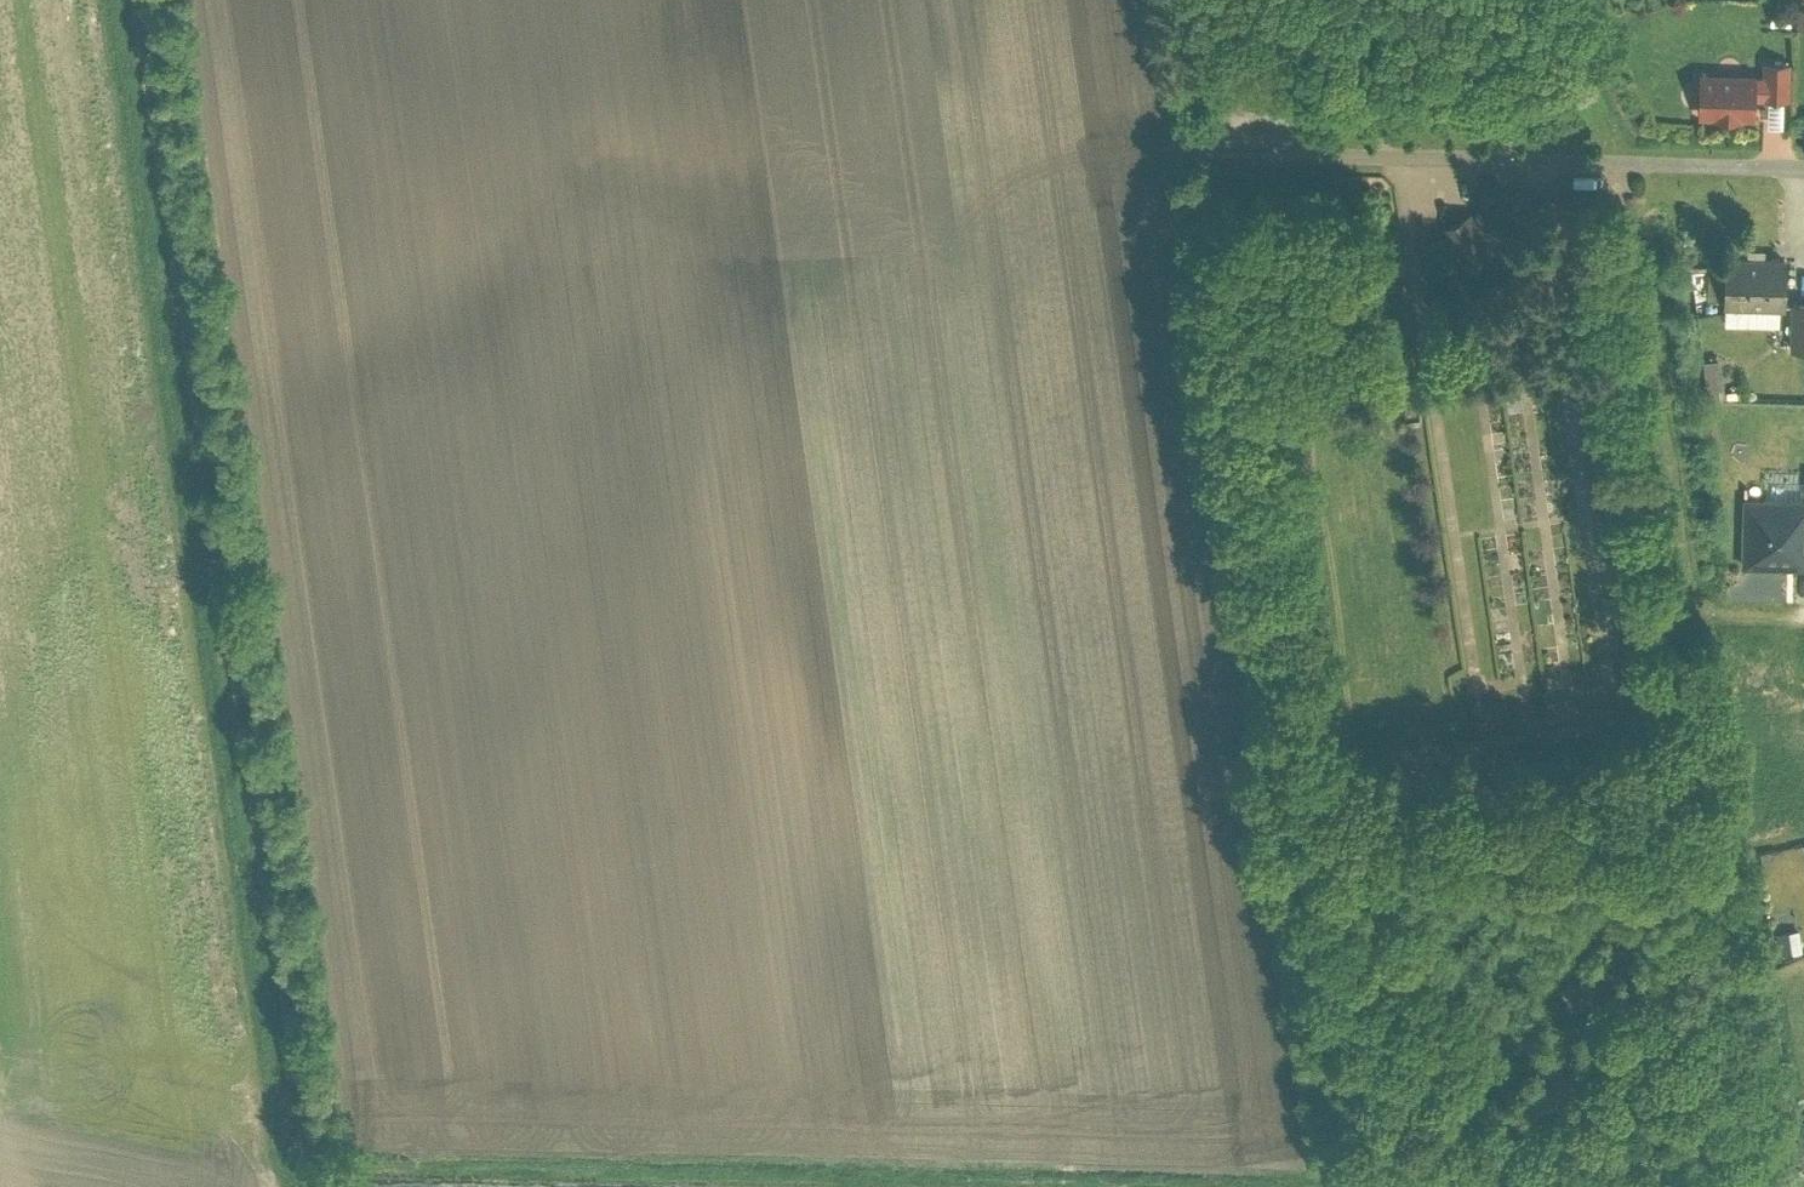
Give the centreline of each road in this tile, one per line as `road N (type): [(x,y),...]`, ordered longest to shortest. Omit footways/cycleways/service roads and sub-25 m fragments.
road 1 (residential): [(1212,151),(1803,165)]

